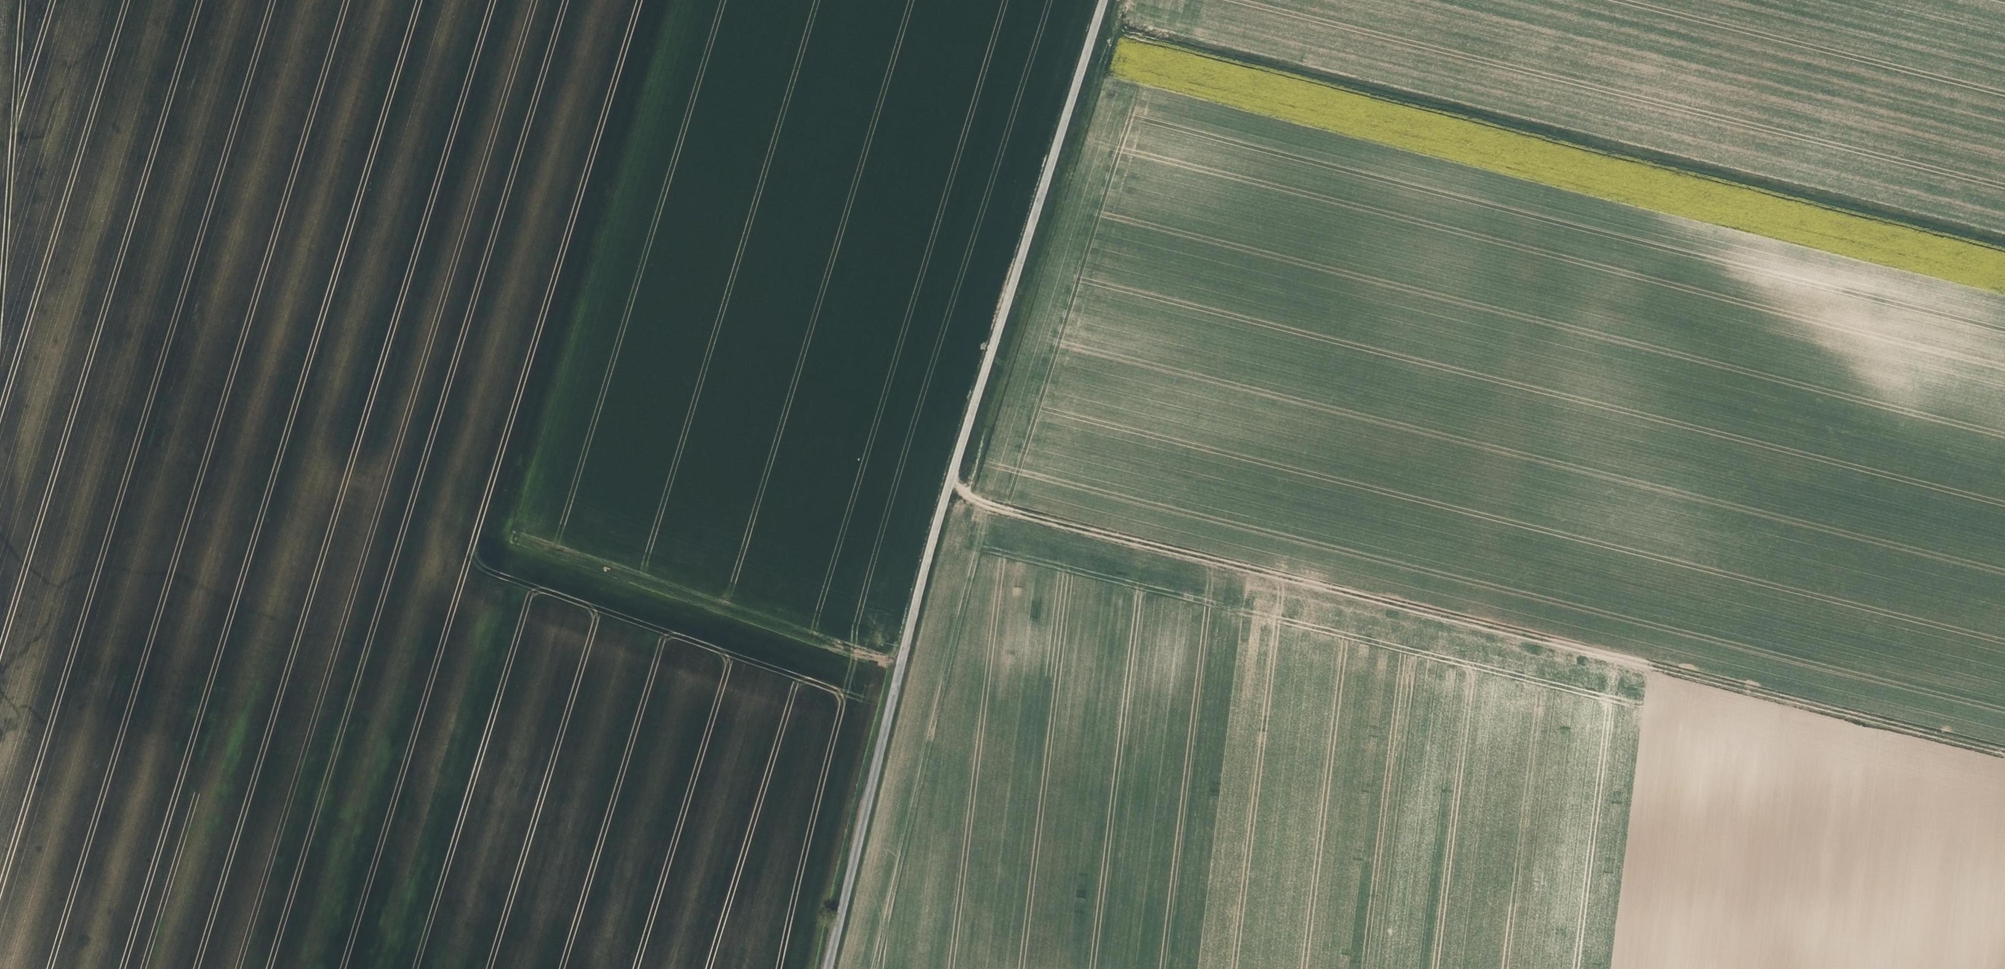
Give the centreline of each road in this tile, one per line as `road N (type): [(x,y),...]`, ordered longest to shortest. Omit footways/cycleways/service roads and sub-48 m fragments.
road 1 (track): [(2004,749),(983,504),(952,481)]
road 2 (track): [(830,968),(916,605),(1103,0)]

